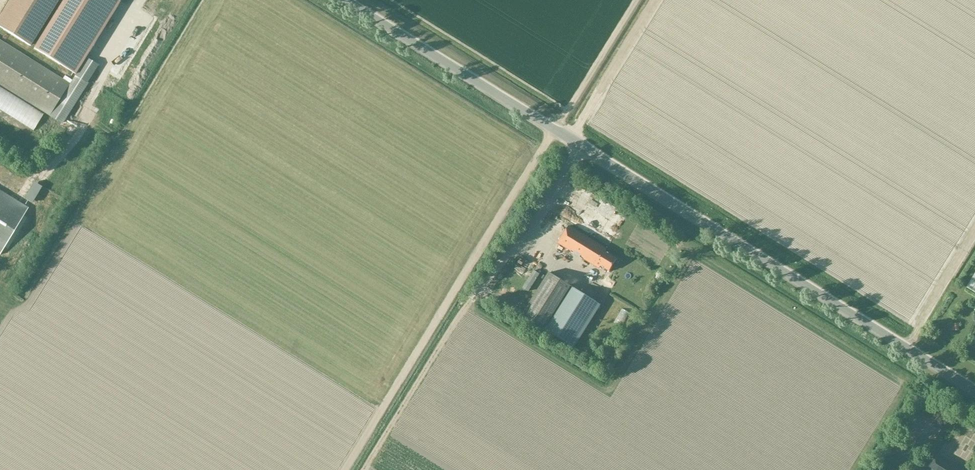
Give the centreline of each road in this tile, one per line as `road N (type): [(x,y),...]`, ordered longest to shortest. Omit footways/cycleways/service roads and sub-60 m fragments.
road 1 (unclassified): [(974,390),(343,0)]

